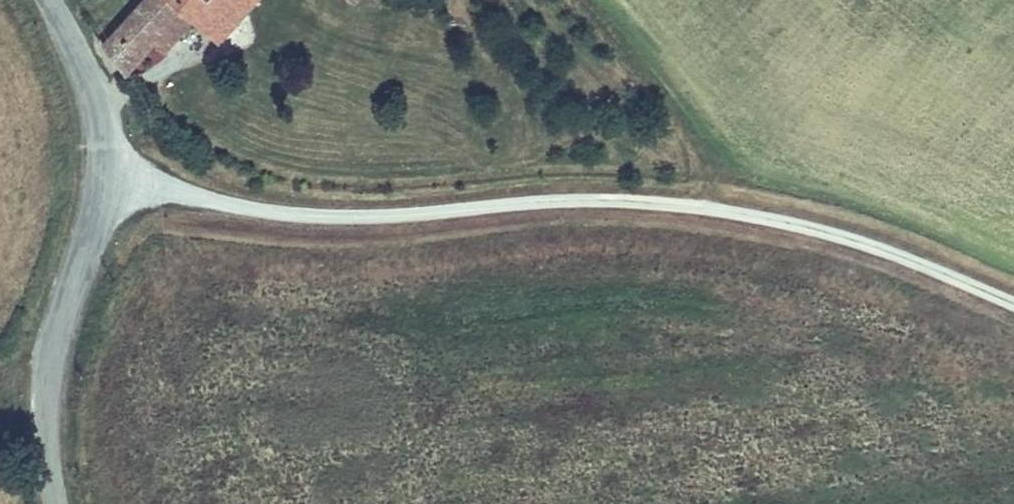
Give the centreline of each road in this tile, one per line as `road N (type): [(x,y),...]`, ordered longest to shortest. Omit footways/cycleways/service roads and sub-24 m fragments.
road 1 (track): [(100,172),(307,216),(380,217),(549,198),(709,208),(863,244),(1013,301)]
road 2 (tertiary): [(53,503),(41,420),(45,362),(100,172),(90,84),(48,0)]
road 3 (track): [(709,208),(701,154),(661,90),(585,0)]

